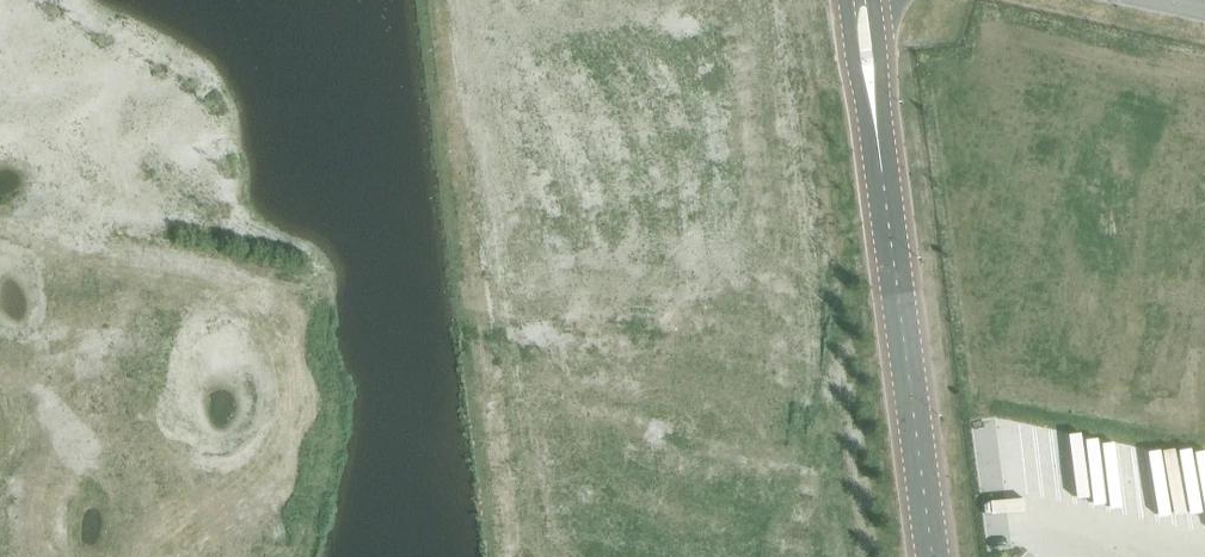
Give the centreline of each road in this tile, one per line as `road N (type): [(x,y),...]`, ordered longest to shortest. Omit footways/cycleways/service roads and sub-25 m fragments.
road 1 (unclassified): [(931,556),(872,124)]
road 2 (unclassified): [(846,0),(853,65),(872,124)]
road 3 (unclassified): [(871,0),(878,62),(872,124)]

